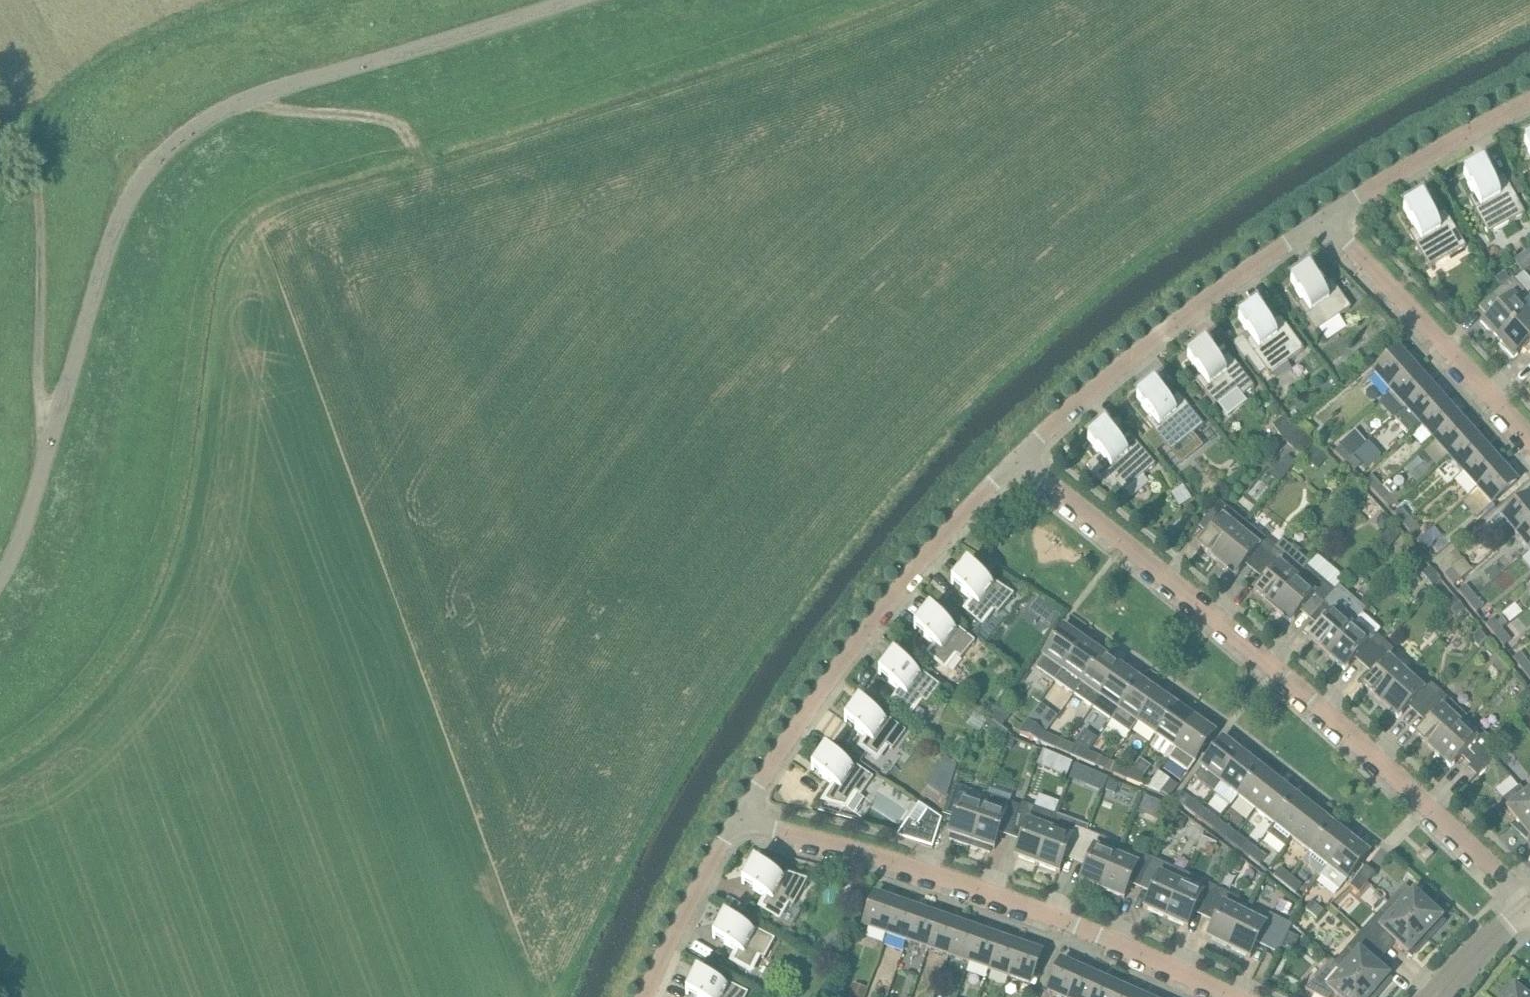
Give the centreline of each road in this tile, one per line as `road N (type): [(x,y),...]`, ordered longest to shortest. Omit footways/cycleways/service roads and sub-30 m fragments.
road 1 (unclassified): [(0,575),(45,461),(122,212),(185,134),(242,100),(571,0)]
road 2 (residential): [(1529,903),(1237,635),(1021,457)]
road 3 (residential): [(1229,996),(1037,908),(879,854),(738,818)]
road 4 (residential): [(738,818),(847,652),(1021,457)]
road 5 (residential): [(1021,457),(1217,291),(1321,220)]
road 6 (track): [(45,461),(38,191),(23,139)]
road 7 (residential): [(1529,440),(1321,220)]
road 8 (residential): [(1321,220),(1529,101)]
road 9 (residential): [(648,996),(738,818)]
road 10 (track): [(414,150),(401,124),(385,118),(242,100)]
road 11 (unclassified): [(1438,995),(1529,904)]

